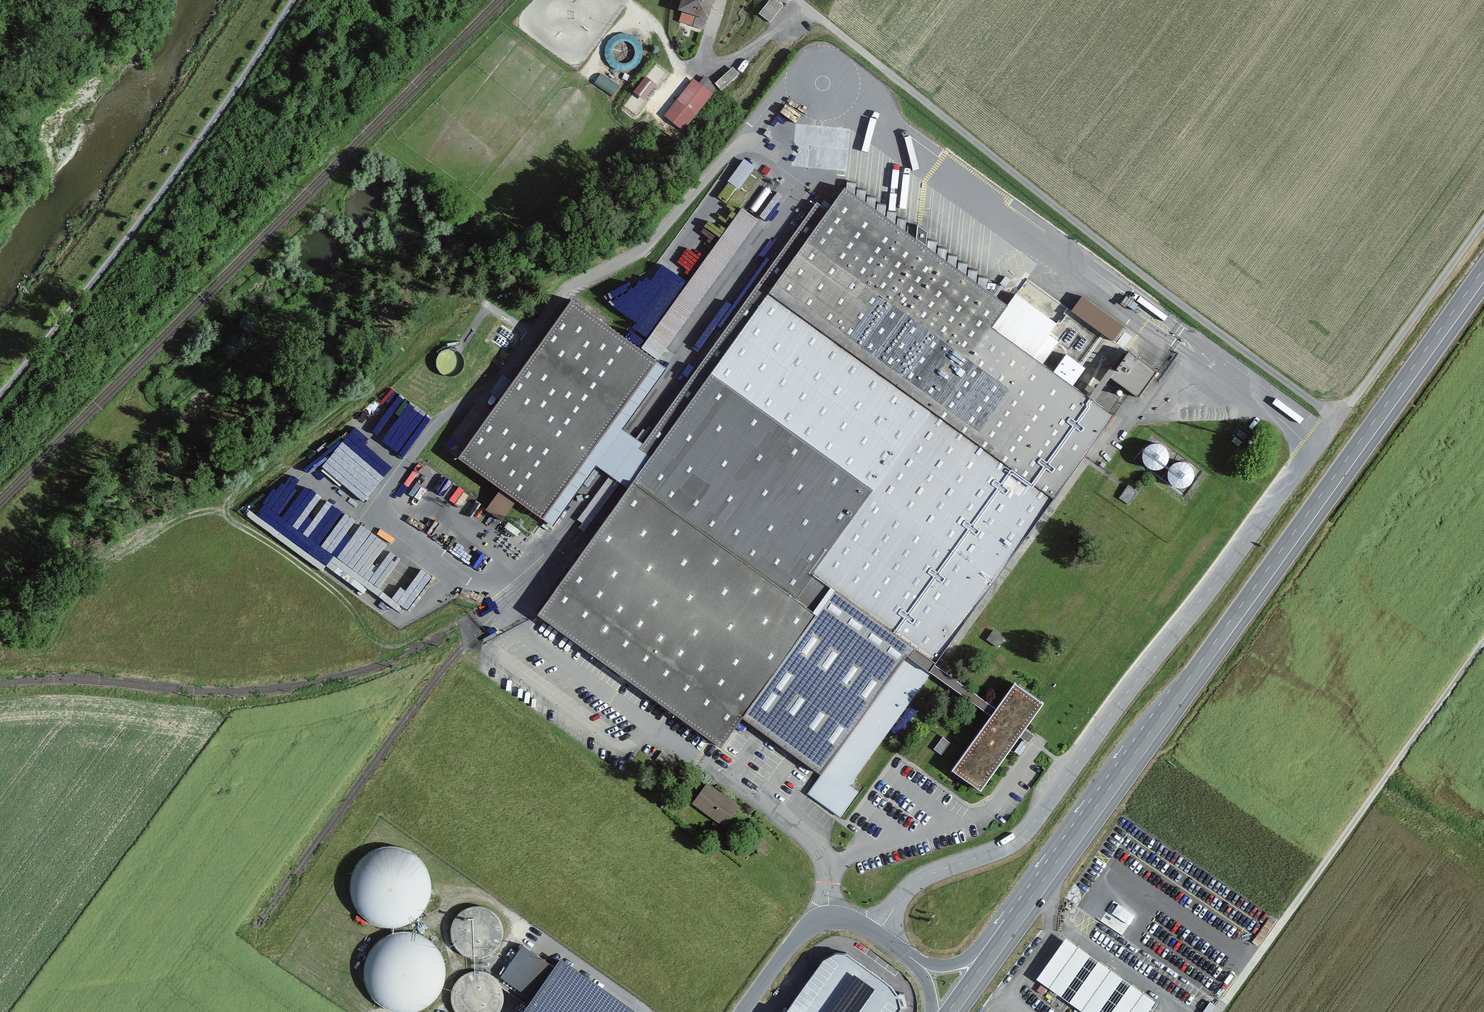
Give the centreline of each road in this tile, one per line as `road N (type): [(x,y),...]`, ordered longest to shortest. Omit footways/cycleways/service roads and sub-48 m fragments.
road 1 (residential): [(877,935),(920,879),(1025,832),(1336,419),(1080,227),(799,0)]
road 2 (primary): [(1483,275),(1014,927)]
road 3 (track): [(0,395),(184,173),(300,0)]
road 4 (track): [(1218,1011),(1483,641)]
road 5 (track): [(1483,220),(1336,419)]
road 6 (tertiary): [(742,1011),(814,923),(843,918),(877,935)]

